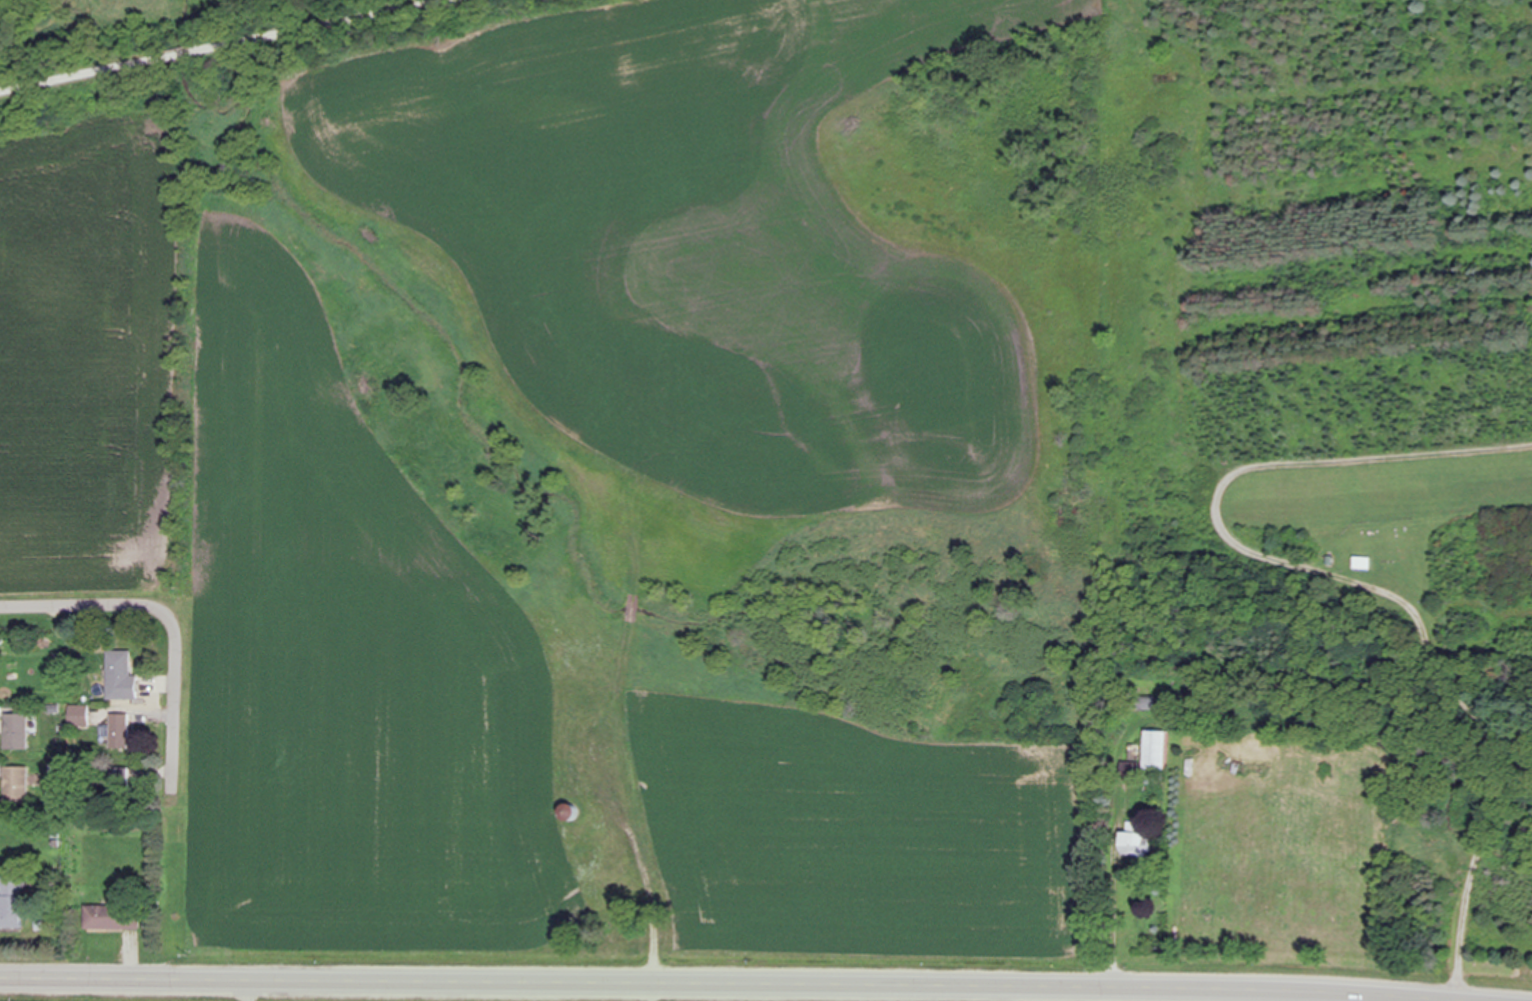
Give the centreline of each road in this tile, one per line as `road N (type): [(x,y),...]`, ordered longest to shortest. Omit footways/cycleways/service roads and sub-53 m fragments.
road 1 (primary): [(0,978),(1304,990),(1490,1000)]
road 2 (residential): [(170,616),(134,604),(0,604)]
road 3 (residential): [(175,787),(170,616)]

